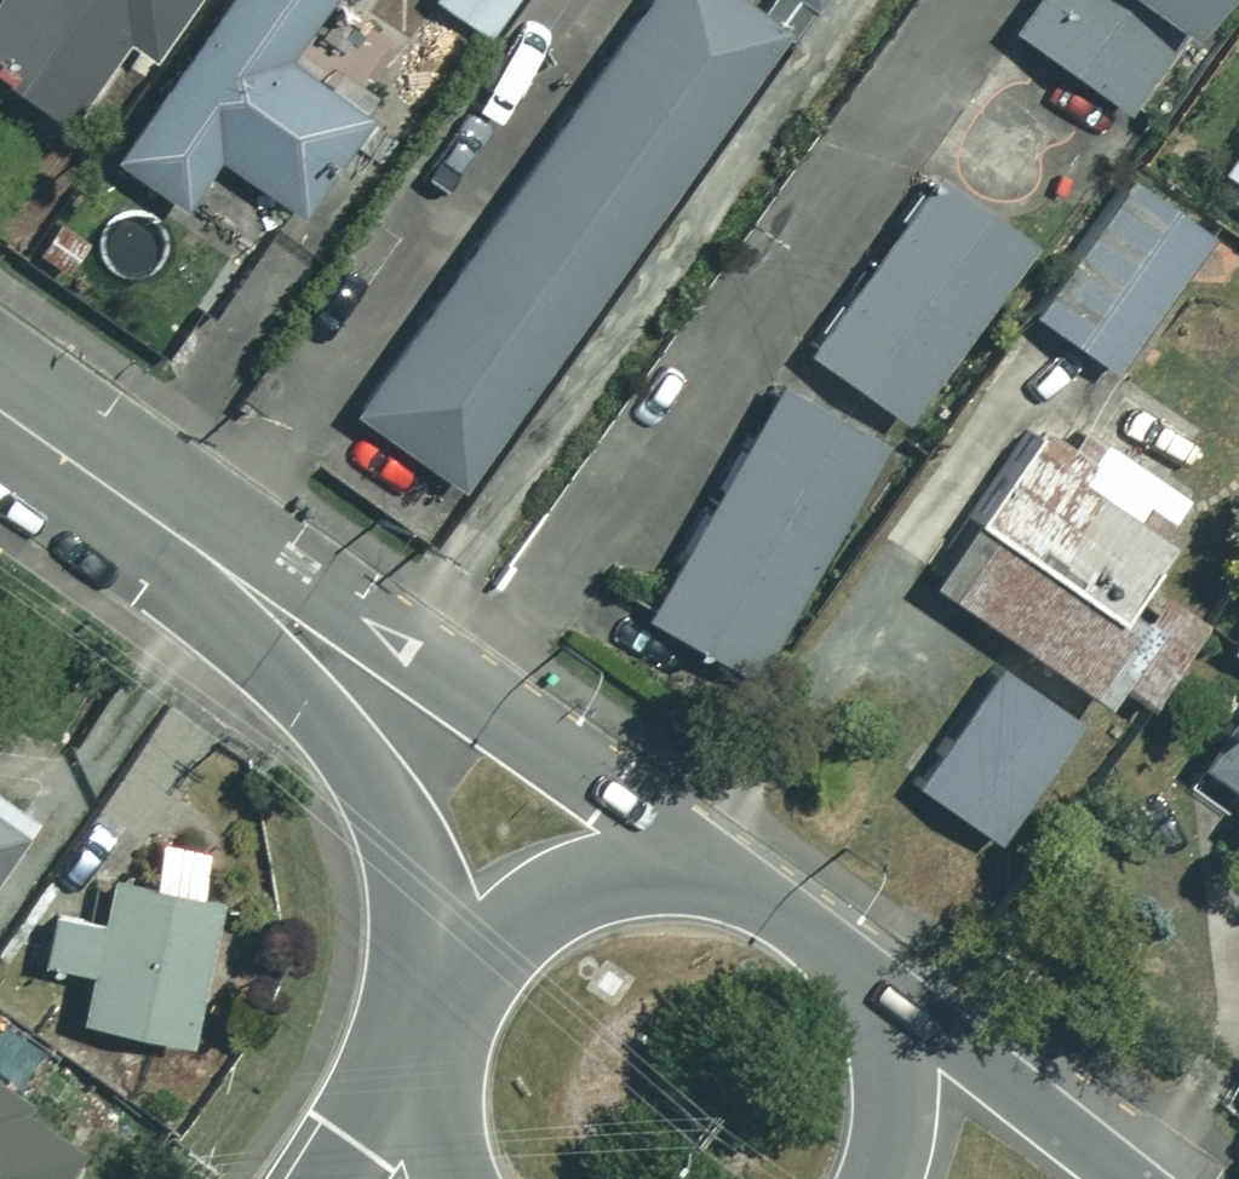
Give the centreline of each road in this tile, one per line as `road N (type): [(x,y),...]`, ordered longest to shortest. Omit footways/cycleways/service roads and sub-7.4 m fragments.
road 1 (residential): [(122,498),(279,564),(700,856)]
road 2 (residential): [(439,1001),(410,877),(349,746),(122,498)]
road 3 (secondary): [(439,1001),(482,935),(545,885),(620,858),(700,856)]
road 4 (secondary): [(885,988),(1123,1178)]
road 5 (secondary): [(700,856),(757,872),(808,900),(852,939),(885,988)]
road 6 (secondary): [(885,988),(907,1055),(910,1126),(896,1178)]
road 7 (residential): [(0,412),(122,498)]
road 8 (tertiary): [(325,1178),(350,1144),(419,1084)]

